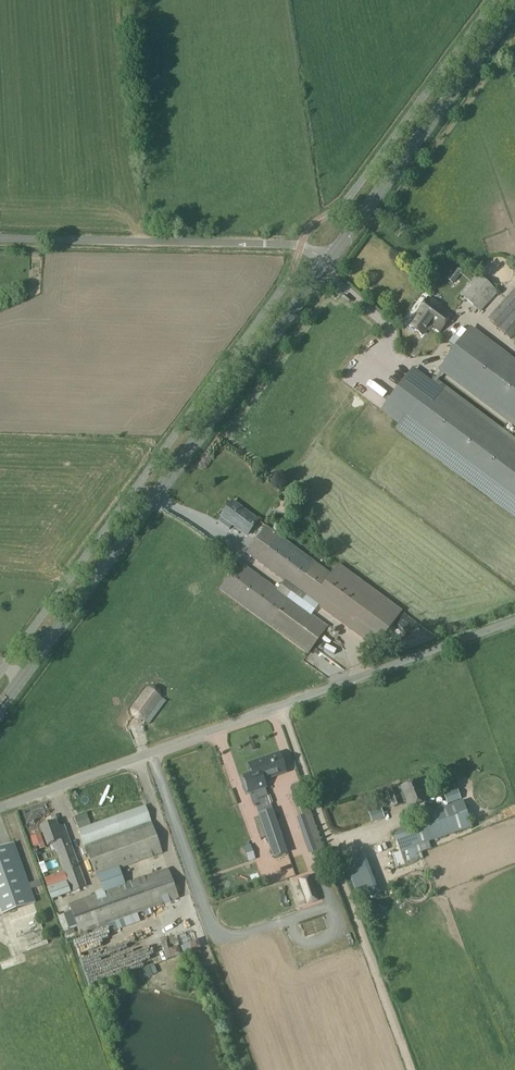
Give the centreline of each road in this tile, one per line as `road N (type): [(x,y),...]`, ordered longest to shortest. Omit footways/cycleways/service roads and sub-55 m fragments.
road 1 (secondary): [(0,706),(327,262)]
road 2 (unclassified): [(411,1069),(280,706)]
road 3 (unclassified): [(0,237),(286,244),(327,262)]
road 4 (secondary): [(327,262),(514,6)]
road 5 (unclassified): [(0,806),(280,706)]
road 6 (unclassified): [(280,706),(514,620)]

